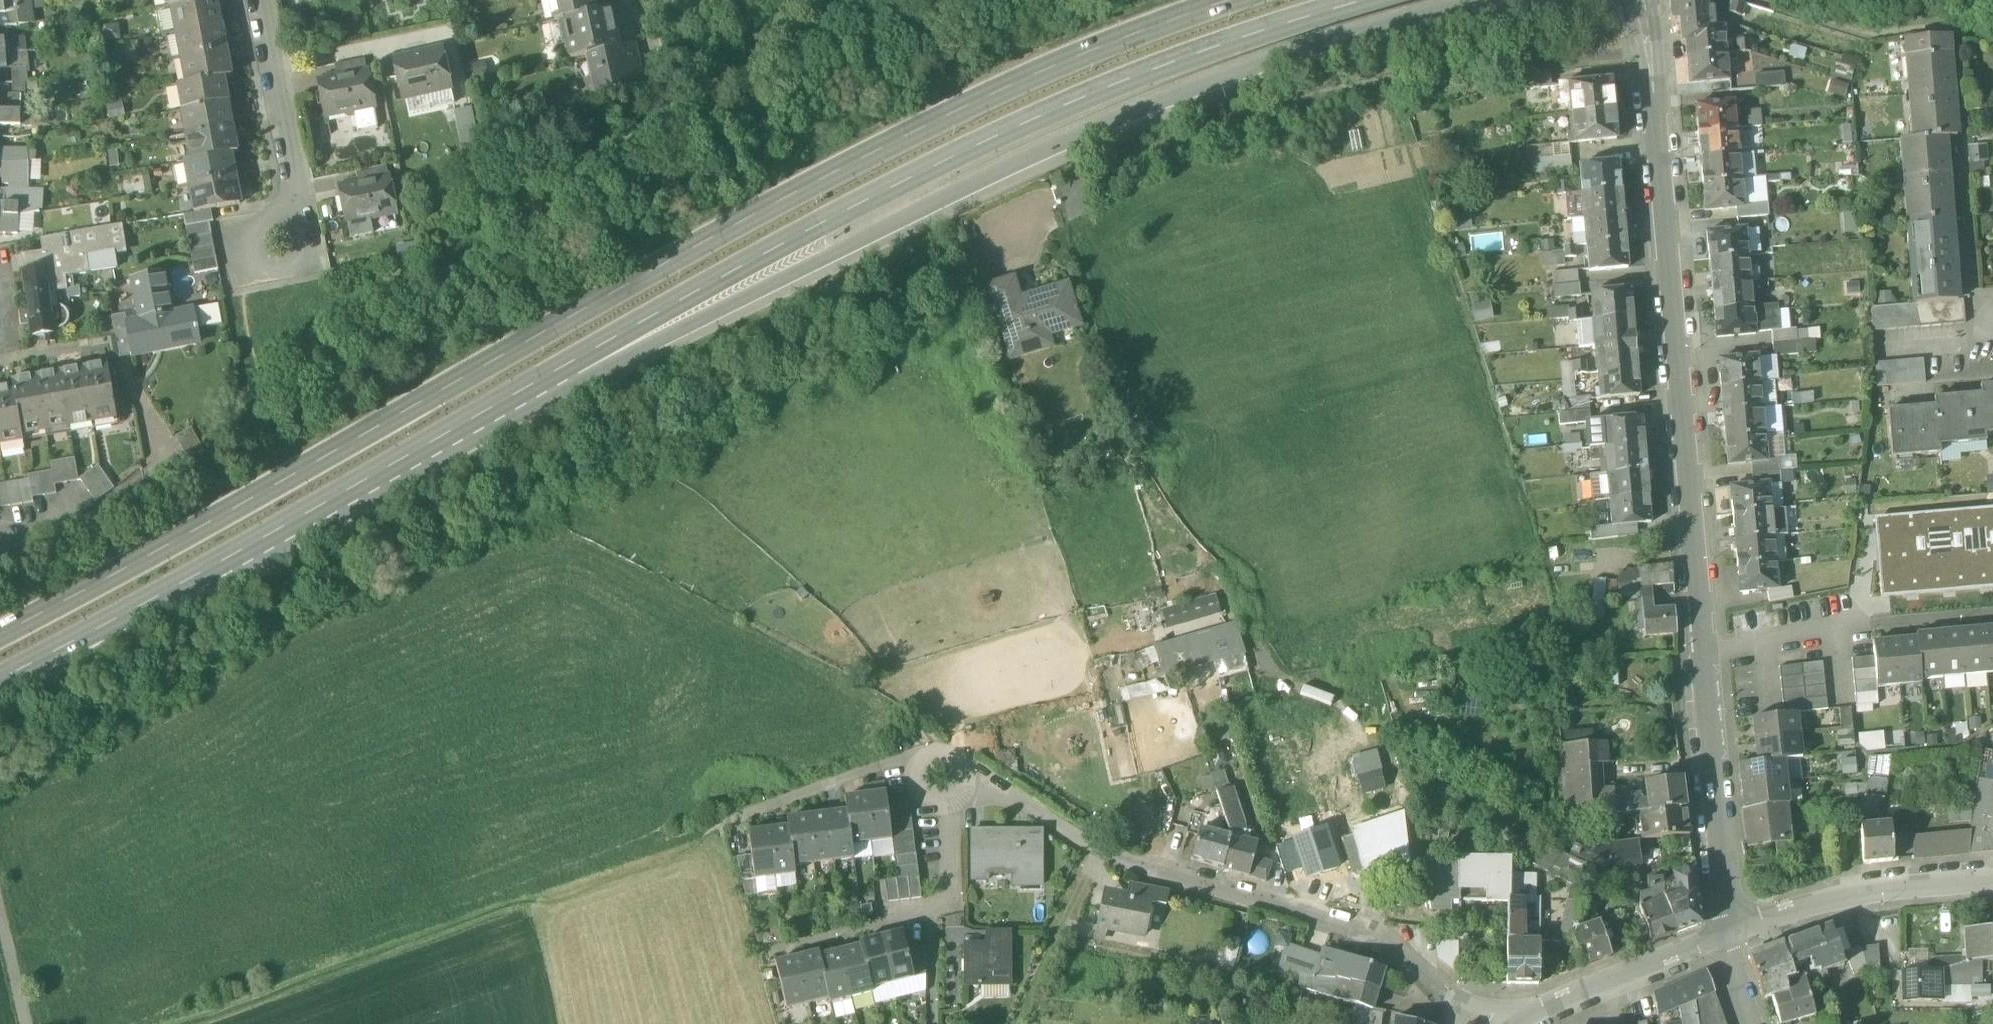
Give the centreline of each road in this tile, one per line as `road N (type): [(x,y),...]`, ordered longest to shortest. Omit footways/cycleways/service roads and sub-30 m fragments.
road 1 (trunk): [(1213,0),(976,96),(716,230),(0,630)]
road 2 (trunk): [(563,365),(716,310),(1135,103),(1339,37),(1492,0)]
road 3 (trunk): [(563,365),(716,276),(980,141),(1135,73),(1345,0)]
road 4 (residential): [(1641,0),(1706,648)]
road 5 (trunk): [(0,672),(563,365)]
road 6 (residential): [(1526,1016),(1453,994),(1393,946),(1331,919),(1094,847),(1000,789),(941,776)]
road 7 (residential): [(1706,648),(1992,616)]
road 8 (residential): [(1706,648),(1730,930)]
road 9 (residential): [(1992,877),(1857,891),(1730,930)]
road 10 (residential): [(257,0),(297,198),(274,246)]
road 11 (residential): [(1730,930),(1526,1016)]
road 12 (residential): [(941,776),(878,767),(730,819)]
road 13 (residential): [(934,907),(787,946)]
road 14 (residential): [(941,776),(952,900),(934,907)]

